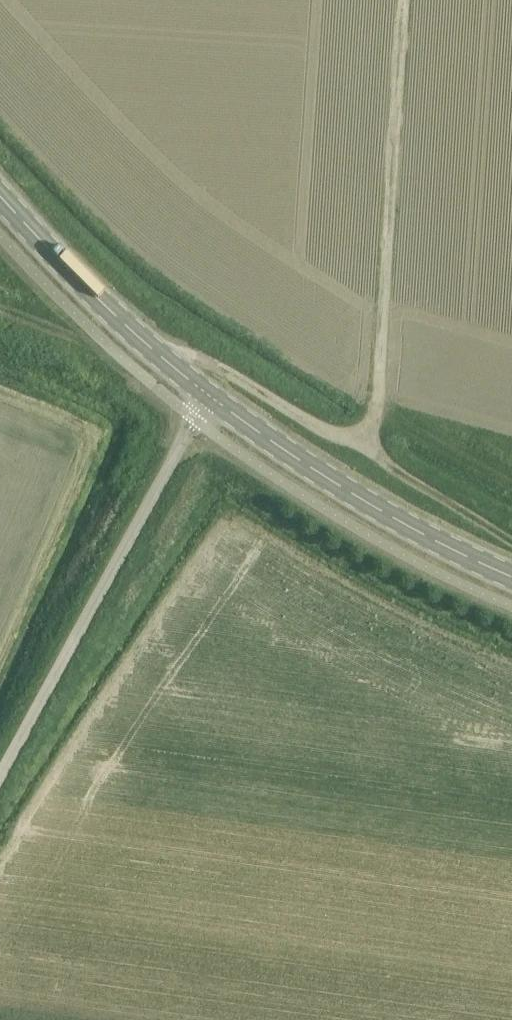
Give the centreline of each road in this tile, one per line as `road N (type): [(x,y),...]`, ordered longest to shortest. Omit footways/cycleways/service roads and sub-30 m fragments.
road 1 (track): [(405,0),(376,421),(359,441),(336,437),(210,368),(159,355)]
road 2 (unclassified): [(0,778),(212,398)]
road 3 (secondary): [(511,577),(308,474),(212,398)]
road 4 (secondary): [(212,398),(99,305),(0,202)]
road 5 (track): [(359,441),(511,548)]

